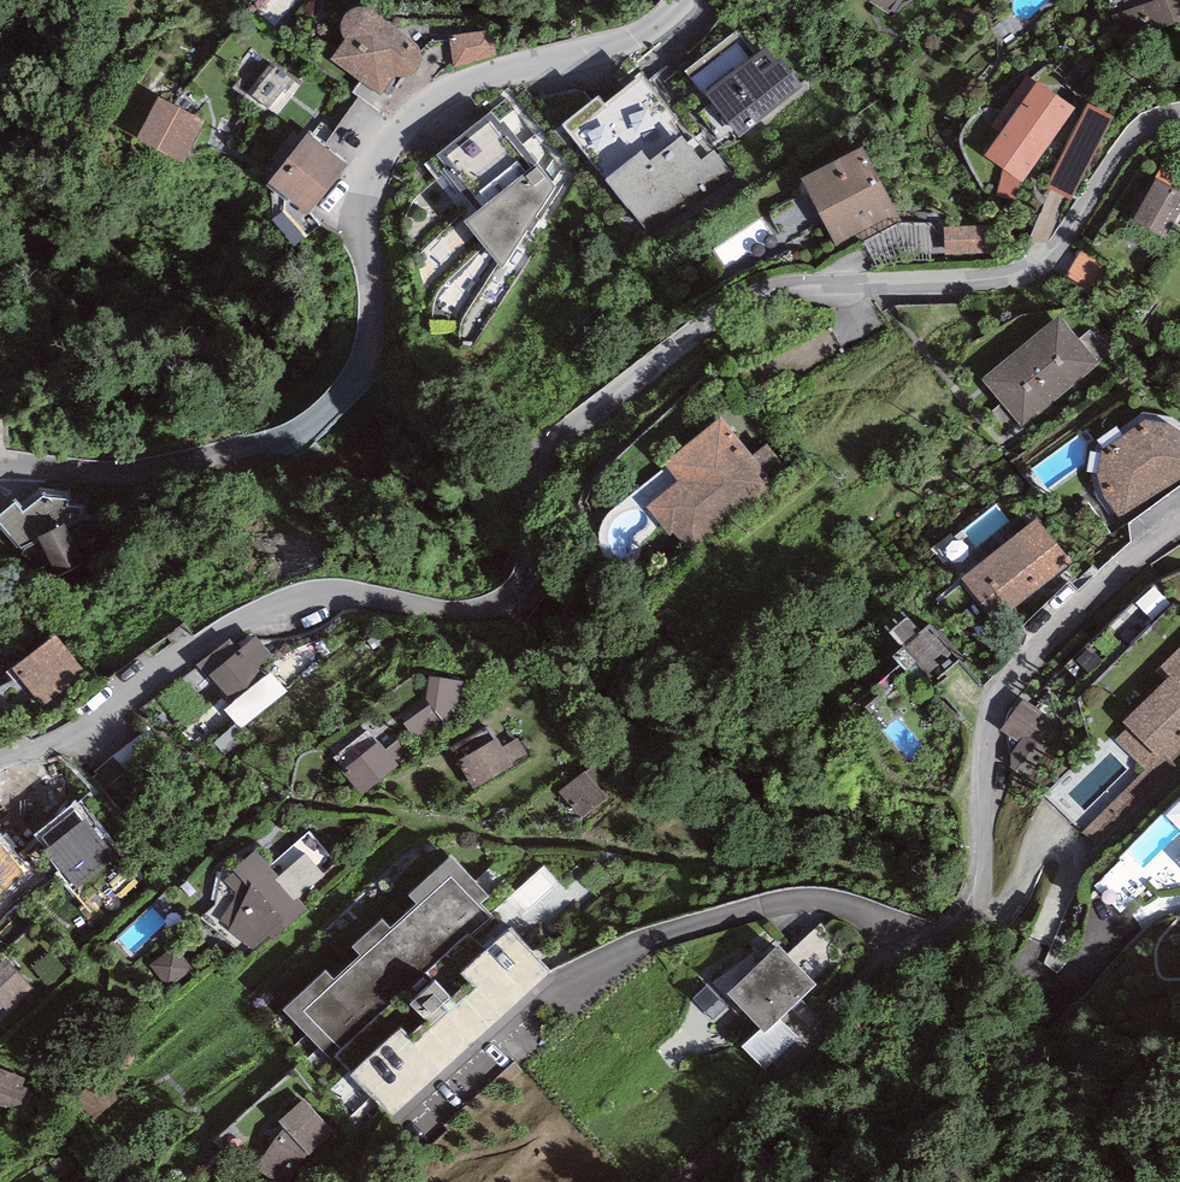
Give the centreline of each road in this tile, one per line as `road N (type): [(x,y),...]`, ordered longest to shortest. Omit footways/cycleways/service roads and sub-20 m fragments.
road 1 (residential): [(0,759),(85,726),(287,603),(334,594),(456,612),(499,606),(529,578),(540,489),(561,436),(720,314),(775,288),(1021,273),(1058,245),(1132,139),(1155,121),(1179,116)]
road 2 (tertiary): [(0,465),(131,471),(263,444),(314,422),(365,359),(366,200),(399,132),(454,88),(632,38),(678,0)]
road 3 (residential): [(1179,529),(1119,572),(1004,687),(971,907),(950,929),(901,953),(867,982),(687,1181)]

